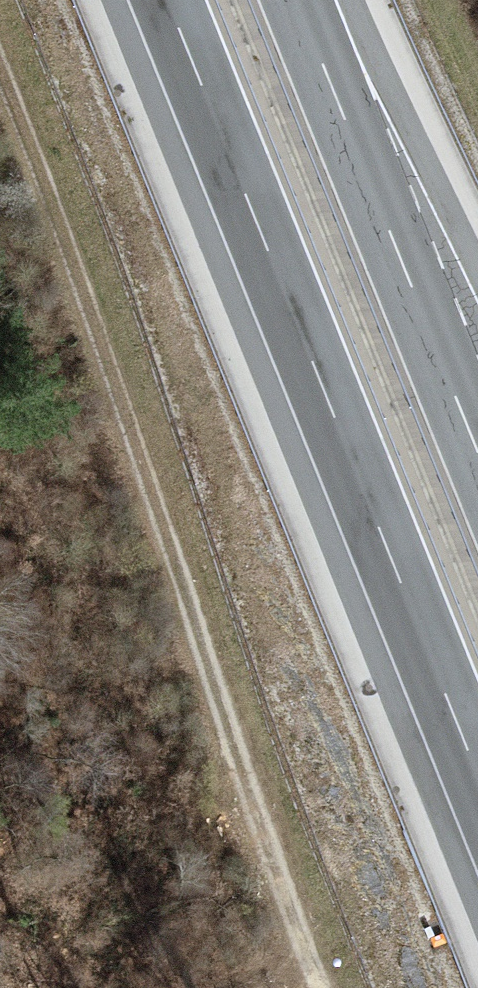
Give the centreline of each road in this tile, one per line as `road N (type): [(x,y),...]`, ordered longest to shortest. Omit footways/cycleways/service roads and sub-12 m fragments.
road 1 (track): [(343,987),(0,70)]
road 2 (motorway): [(166,0),(477,781)]
road 3 (motorway): [(477,453),(297,0)]

